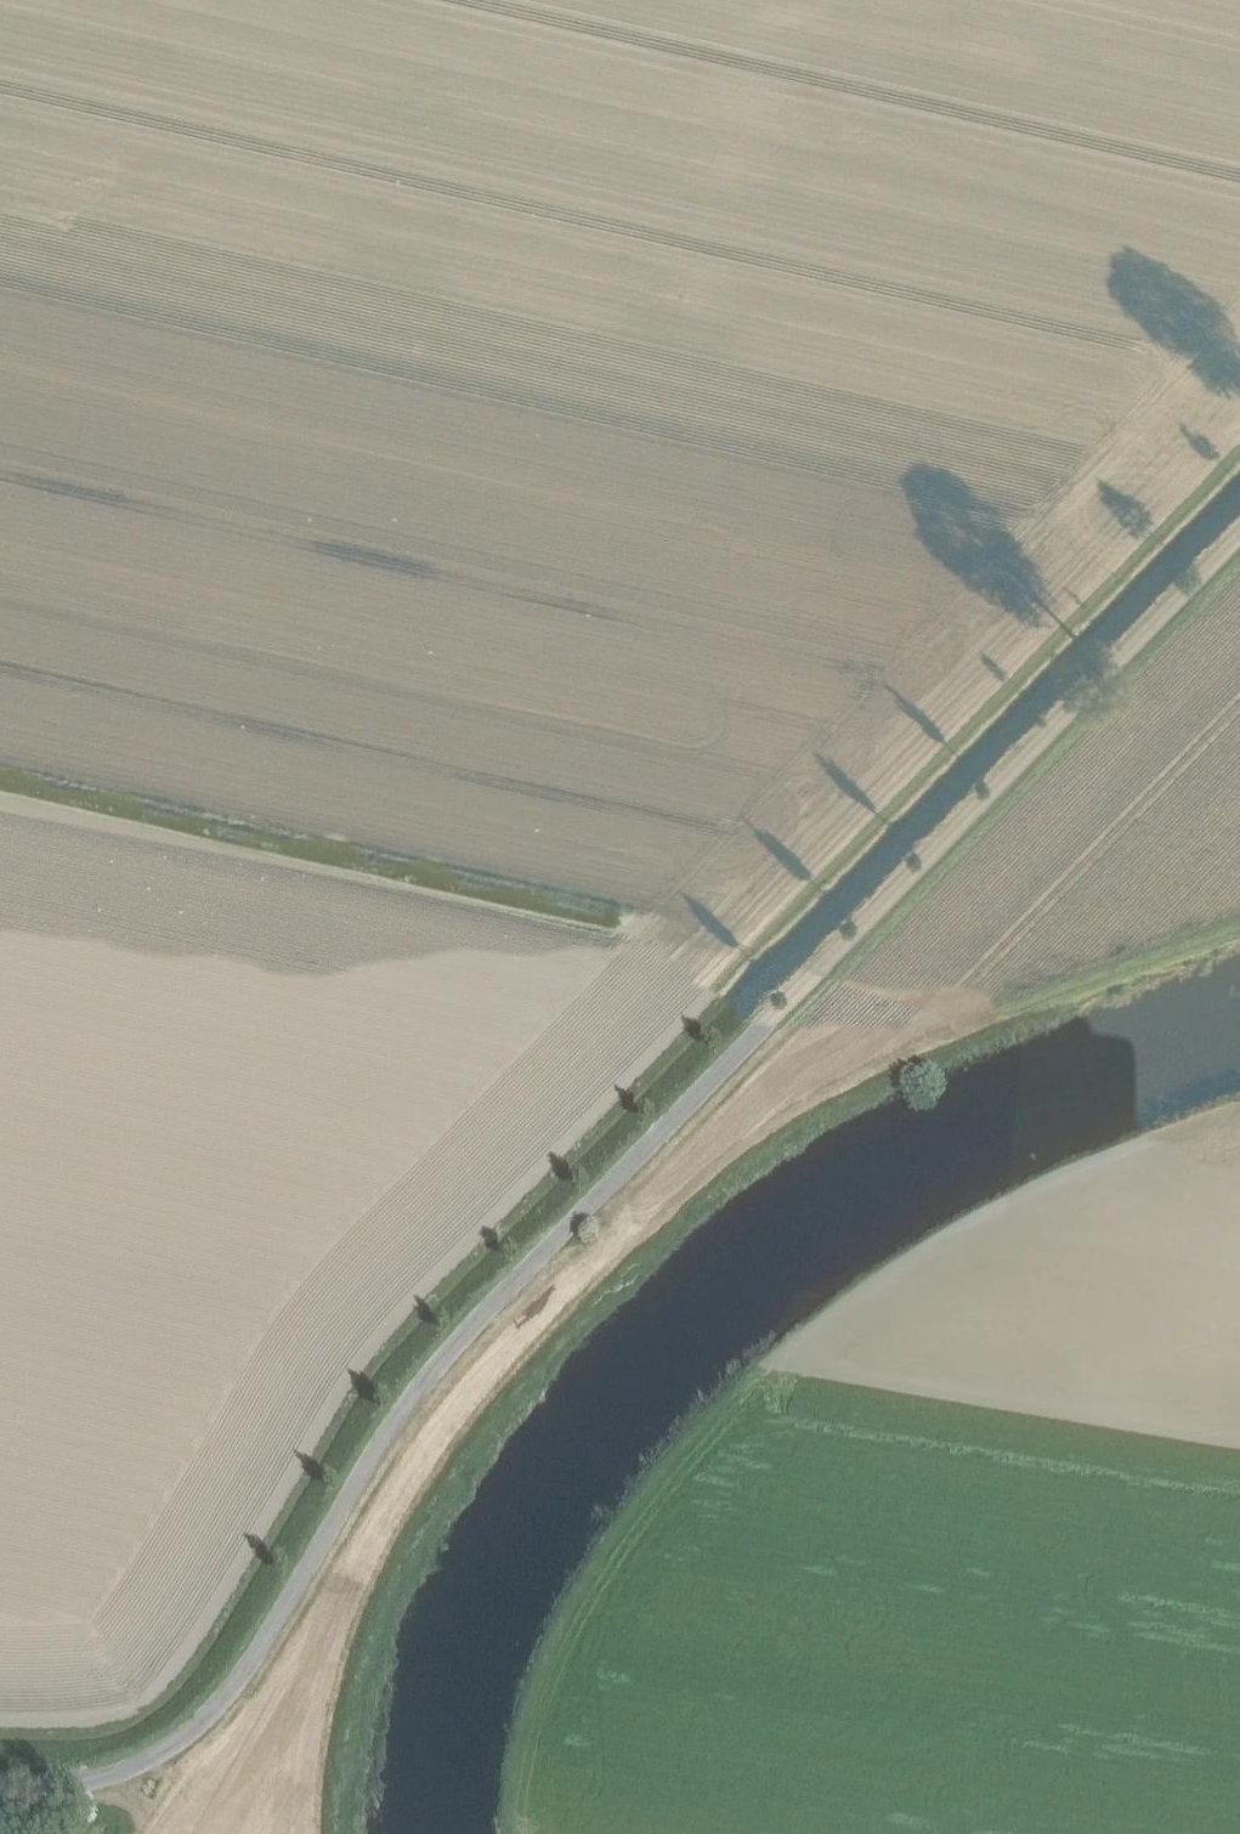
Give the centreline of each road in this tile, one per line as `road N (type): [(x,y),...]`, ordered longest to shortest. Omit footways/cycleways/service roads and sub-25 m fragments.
road 1 (unclassified): [(0,1784),(119,1774),(189,1731),(242,1674),(366,1459),(462,1331),(1239,531)]

